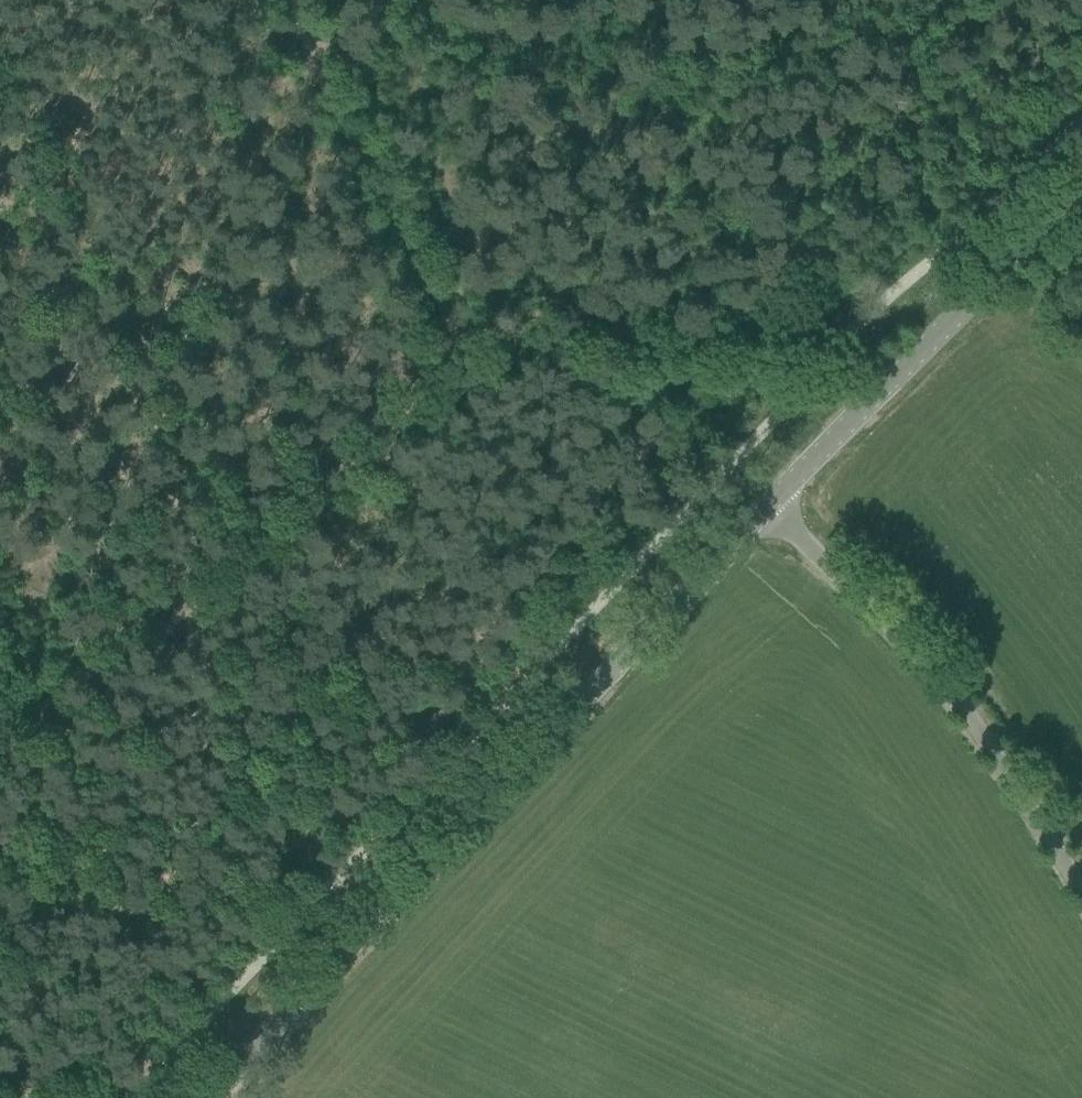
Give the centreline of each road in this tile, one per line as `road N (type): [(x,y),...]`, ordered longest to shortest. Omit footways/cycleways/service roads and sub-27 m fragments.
road 1 (tertiary): [(204,1097),(770,504)]
road 2 (track): [(0,720),(414,339),(461,312)]
road 3 (unclassified): [(1081,892),(915,649),(770,504)]
road 4 (tertiary): [(770,504),(1081,191)]
road 5 (track): [(831,350),(461,312)]
road 6 (track): [(461,312),(303,30)]
road 7 (track): [(0,31),(56,167)]

